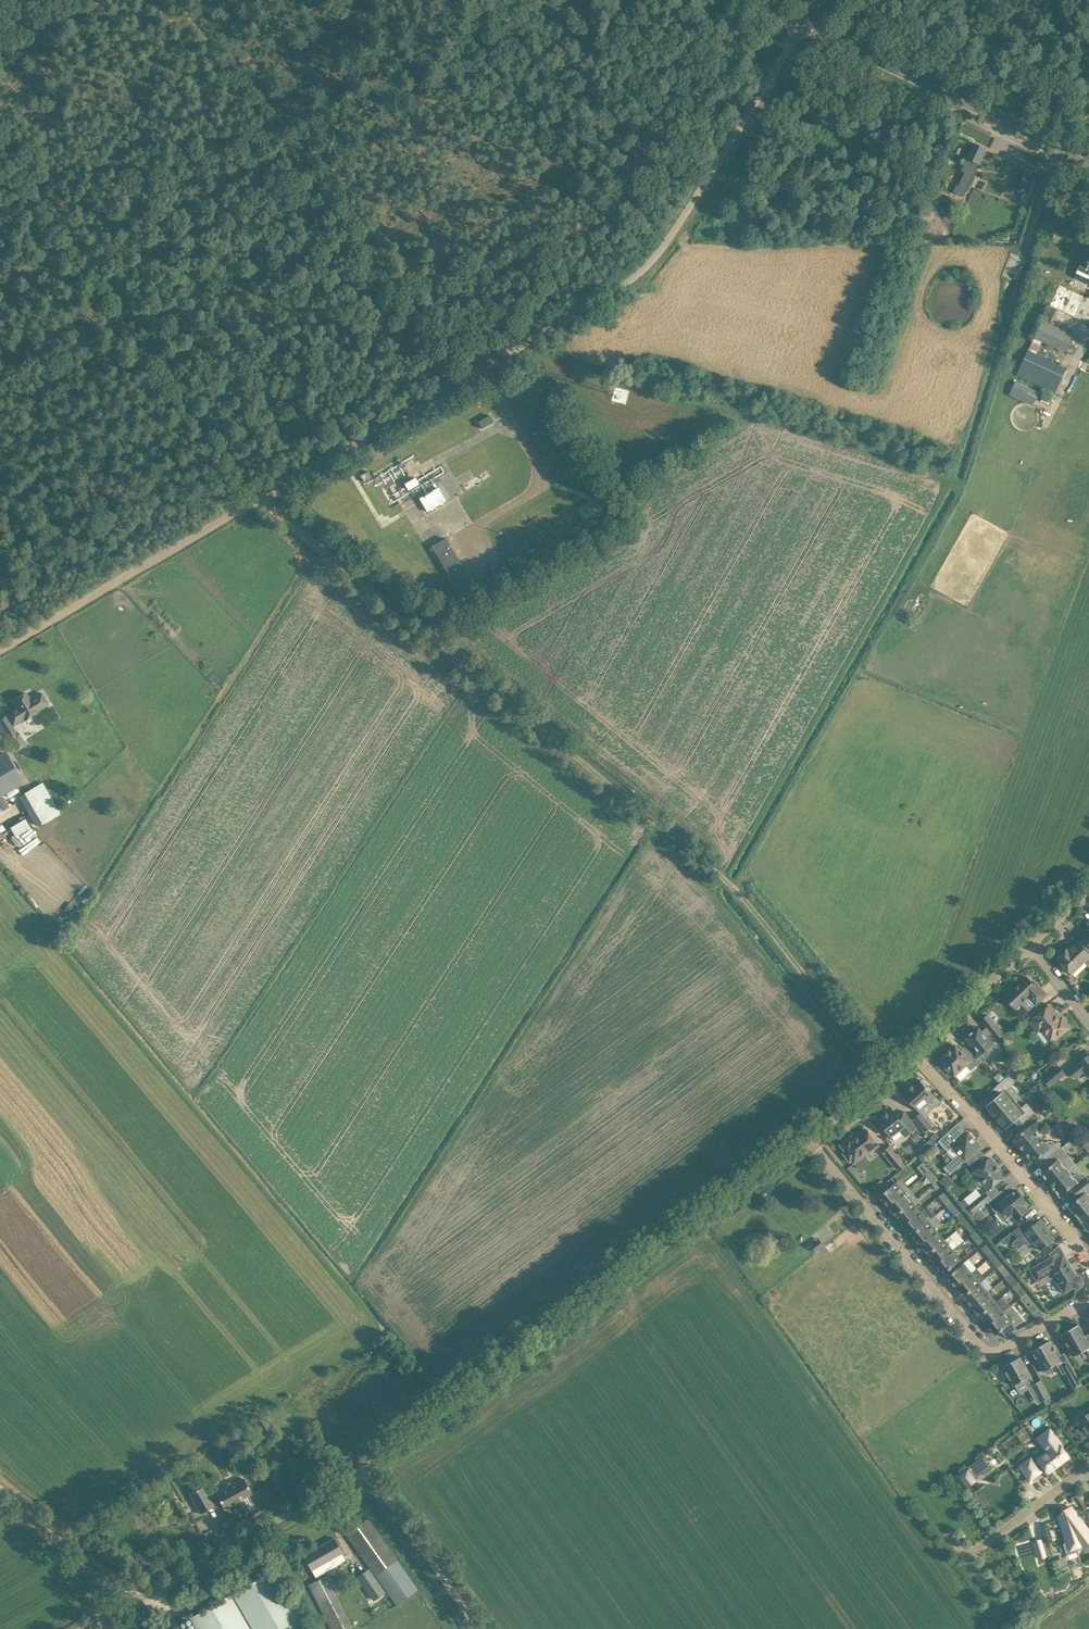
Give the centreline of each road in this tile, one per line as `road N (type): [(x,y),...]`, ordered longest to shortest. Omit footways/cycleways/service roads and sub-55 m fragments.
road 1 (unclassified): [(81,1628),(363,1467),(807,1131)]
road 2 (track): [(256,500),(669,825),(739,892),(888,1069)]
road 3 (track): [(256,500),(631,281),(669,237)]
road 4 (residential): [(807,1131),(981,1349),(999,1351),(1088,1300)]
road 5 (tertiary): [(1088,161),(752,0)]
road 6 (track): [(0,647),(256,500)]
road 7 (unclassified): [(1088,1264),(914,1048)]
road 8 (track): [(669,237),(811,0)]
road 9 (track): [(132,321),(256,500)]
road 10 (track): [(479,1628),(363,1467)]
road 11 (track): [(142,1595),(0,1486)]
road 12 (unclassified): [(914,1048),(1031,945)]
road 13 (residential): [(1088,1466),(967,1559)]
road 14 (unclassified): [(807,1131),(914,1048)]
road 15 (track): [(0,126),(68,227)]

